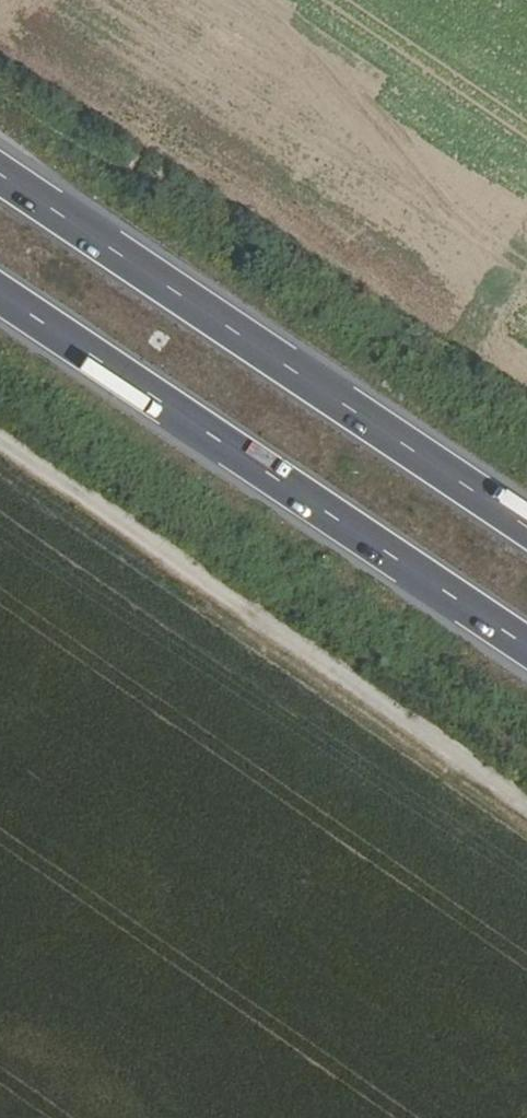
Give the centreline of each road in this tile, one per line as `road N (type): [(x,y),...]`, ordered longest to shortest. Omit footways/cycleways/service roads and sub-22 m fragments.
road 1 (track): [(0,436),(526,805)]
road 2 (motorway): [(526,529),(0,177)]
road 3 (motorway): [(0,300),(526,651)]

